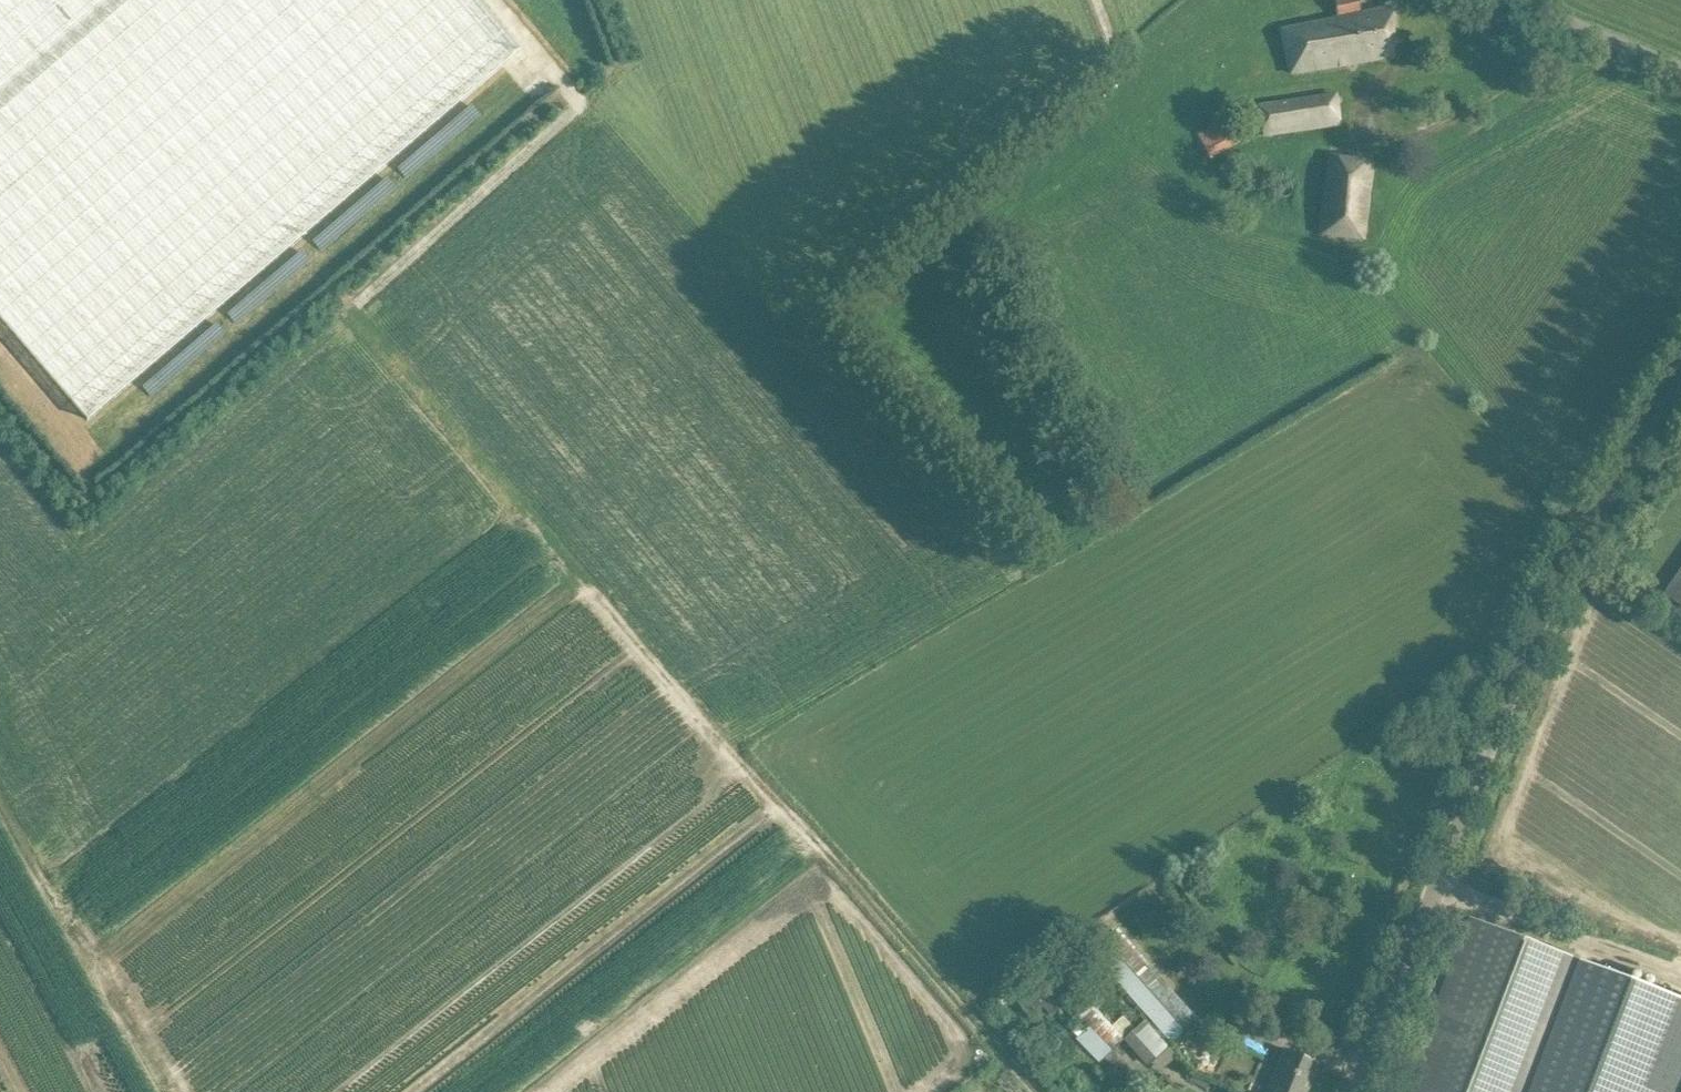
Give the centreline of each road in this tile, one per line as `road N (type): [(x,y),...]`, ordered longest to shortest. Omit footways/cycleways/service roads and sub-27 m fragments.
road 1 (unclassified): [(1365,1091),(1508,693),(1575,543),(1680,387)]
road 2 (unclassified): [(1680,80),(1558,31),(1514,0)]

